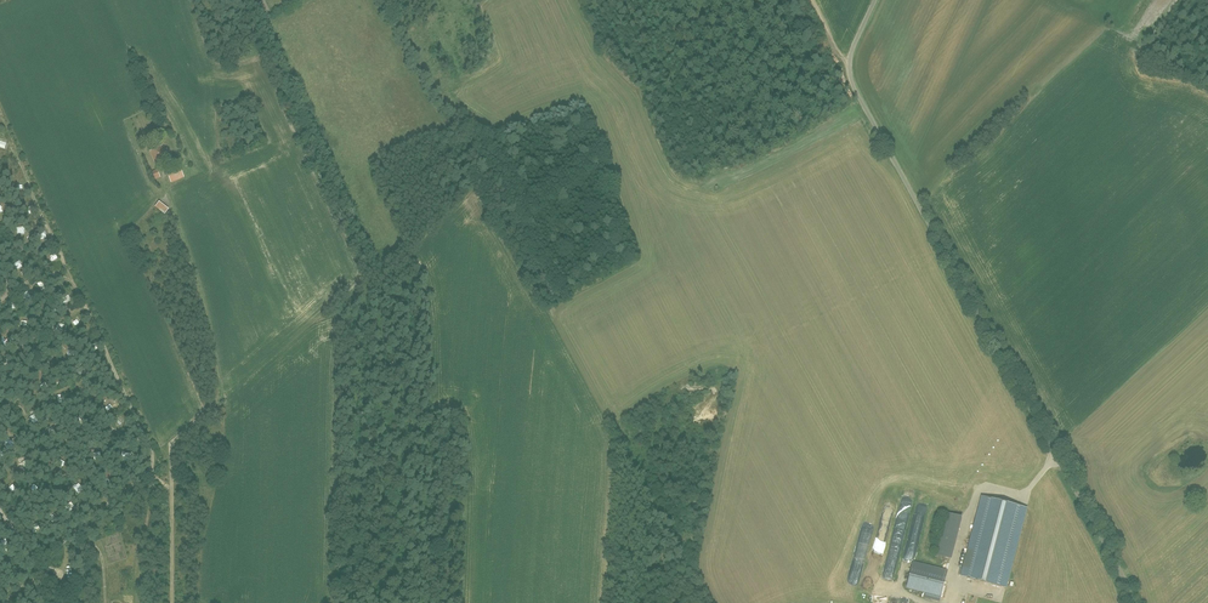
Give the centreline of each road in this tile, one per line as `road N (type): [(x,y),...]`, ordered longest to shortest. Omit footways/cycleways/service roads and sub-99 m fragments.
road 1 (residential): [(1134,602),(852,81),(852,50),(875,0)]
road 2 (track): [(164,177),(205,303),(221,394),(170,445),(172,602)]

